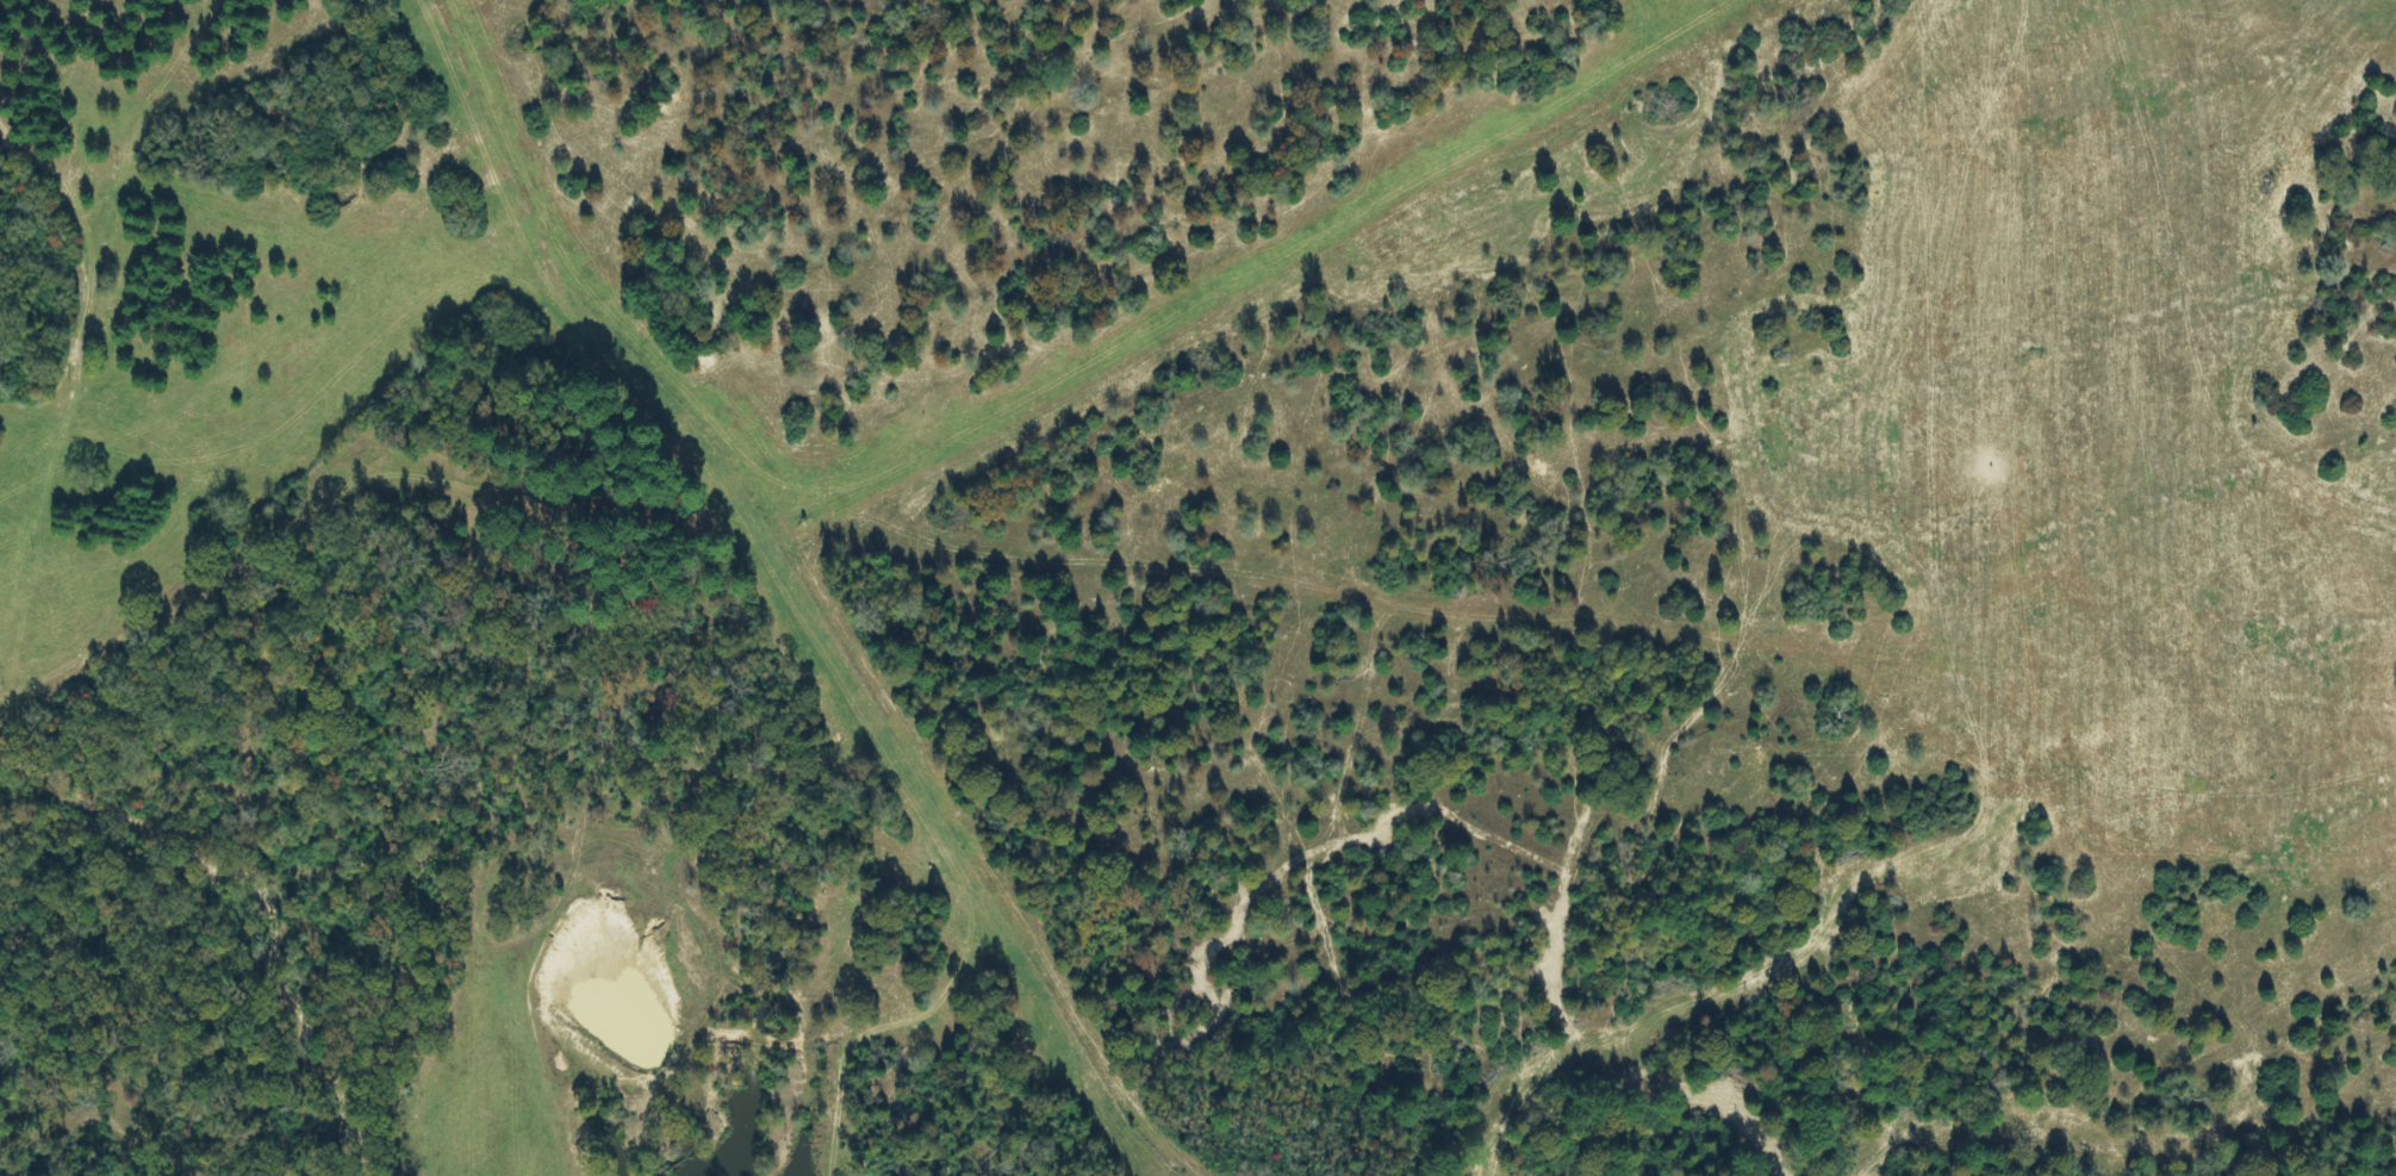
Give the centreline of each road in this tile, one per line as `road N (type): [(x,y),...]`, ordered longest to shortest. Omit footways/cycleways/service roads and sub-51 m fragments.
road 1 (residential): [(2395,1068),(1947,1127),(1637,1074),(960,872),(518,0)]

